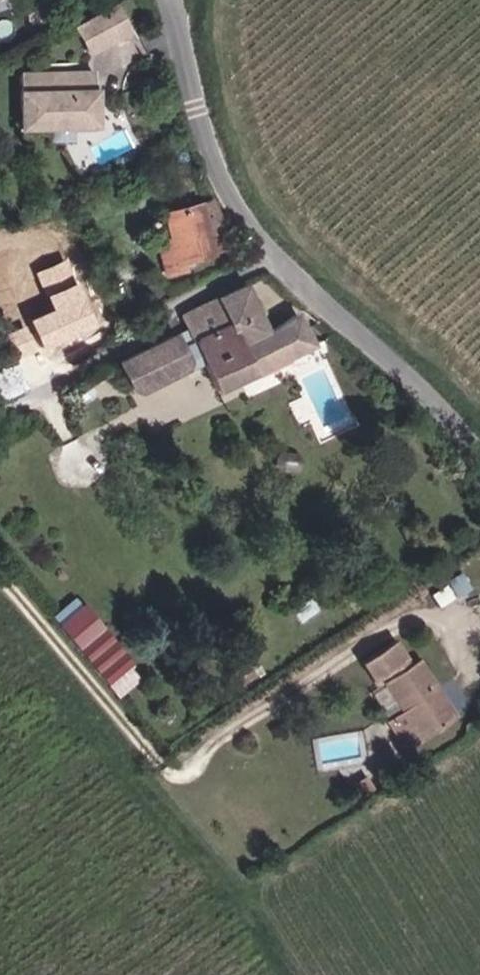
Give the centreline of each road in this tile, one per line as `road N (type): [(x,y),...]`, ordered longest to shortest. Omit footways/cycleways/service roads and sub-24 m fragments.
road 1 (tertiary): [(169,0),(197,115),(247,225),(320,304),(408,377),(479,461)]

